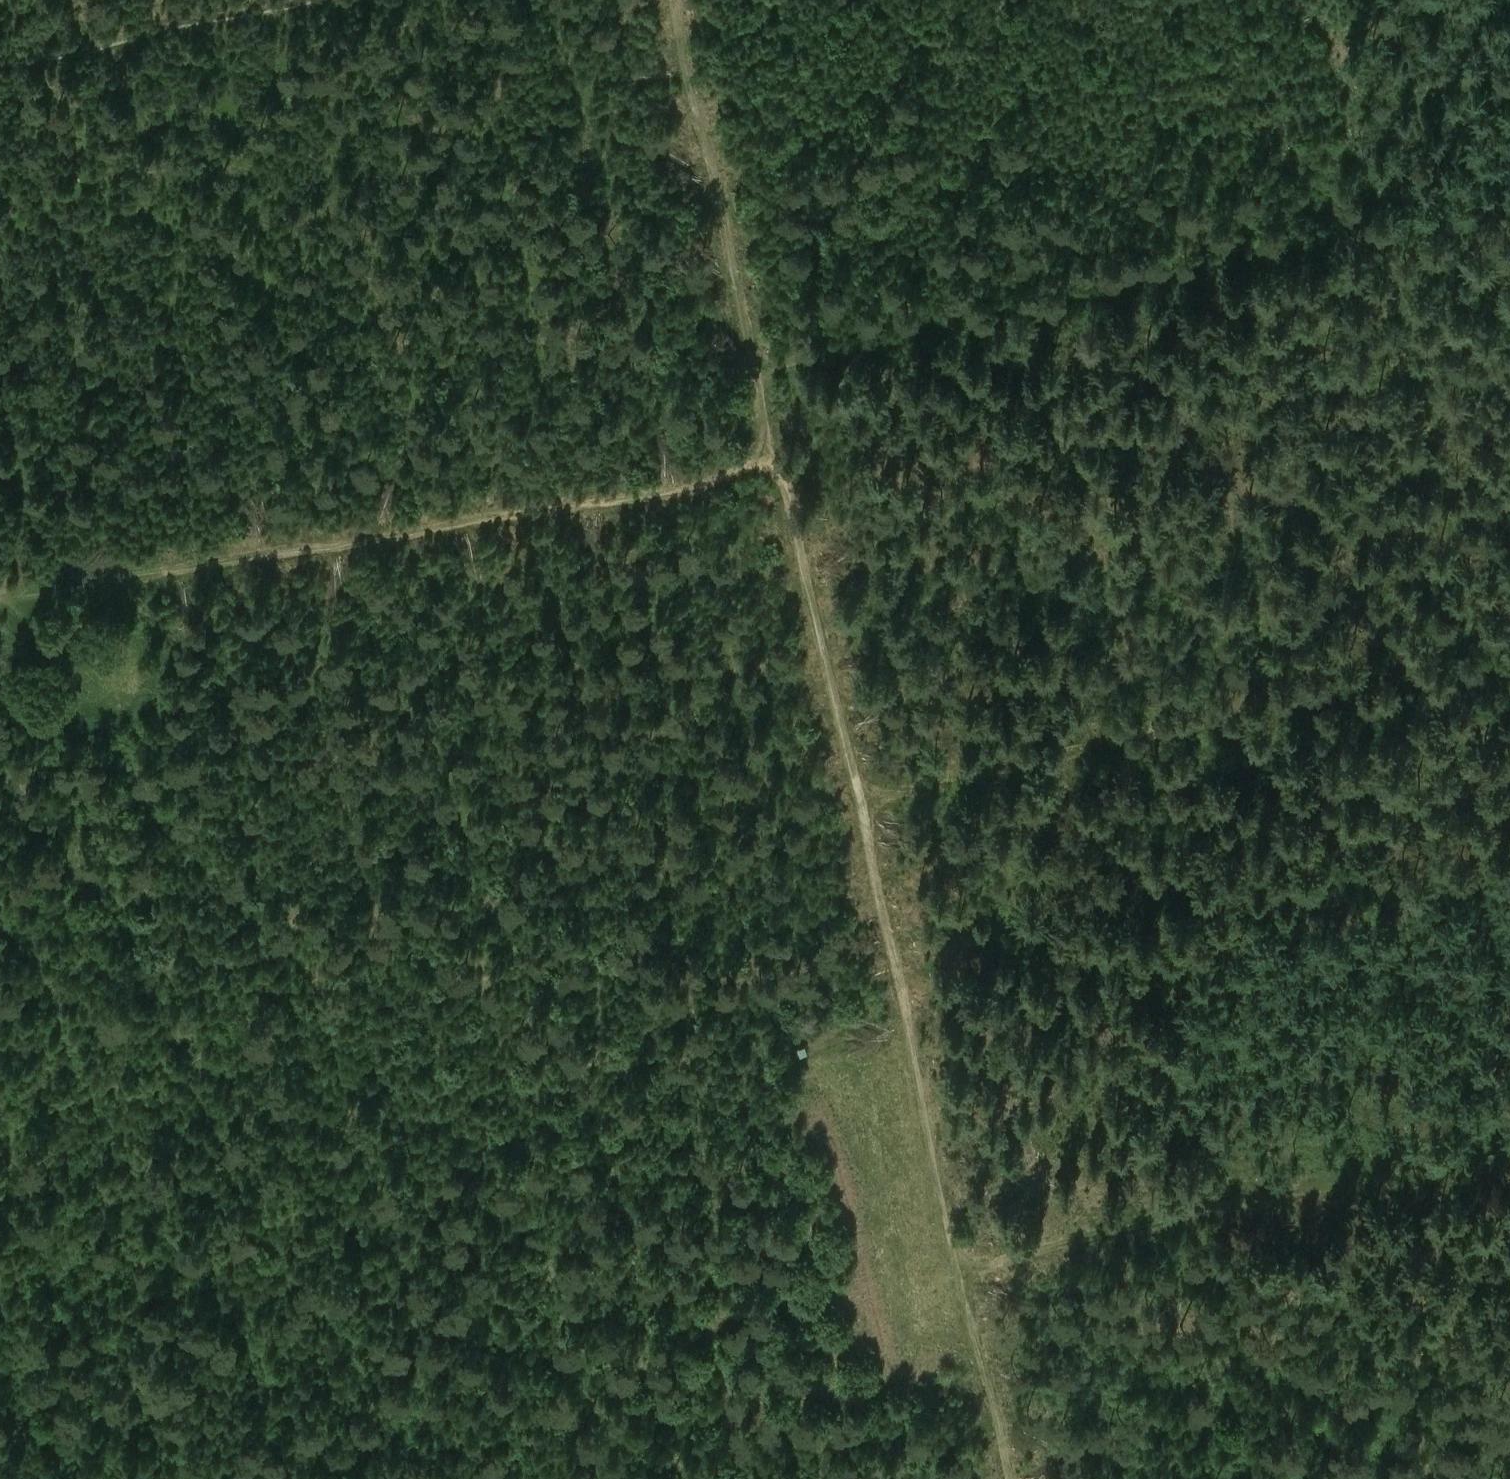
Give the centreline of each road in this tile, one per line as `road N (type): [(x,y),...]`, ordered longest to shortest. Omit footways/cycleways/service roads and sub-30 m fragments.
road 1 (track): [(990,1290),(777,466),(675,0)]
road 2 (track): [(1023,1478),(990,1290),(1509,1170)]
road 3 (track): [(302,0),(0,66)]

